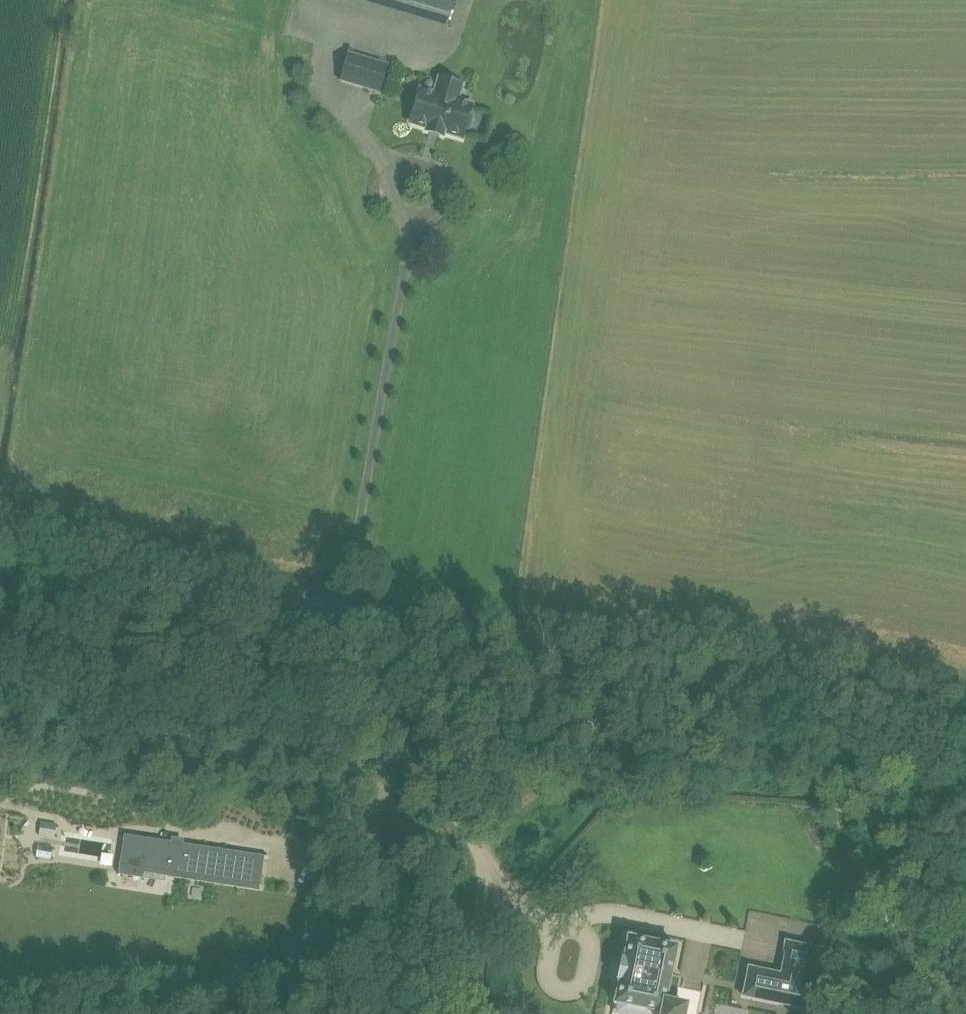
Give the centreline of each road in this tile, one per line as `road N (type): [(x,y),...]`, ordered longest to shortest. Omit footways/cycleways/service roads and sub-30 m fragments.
road 1 (unclassified): [(965,729),(0,538)]

